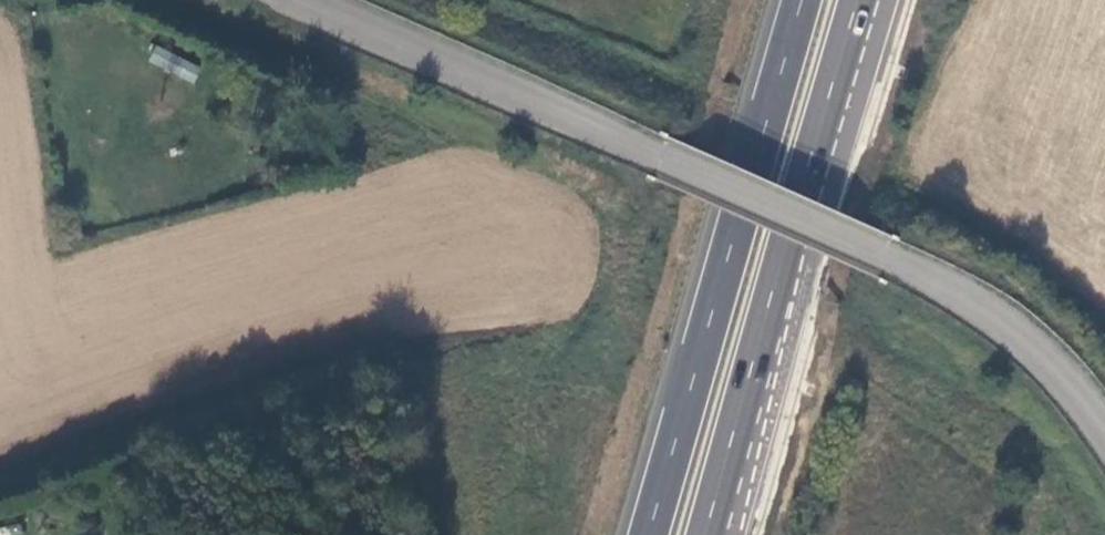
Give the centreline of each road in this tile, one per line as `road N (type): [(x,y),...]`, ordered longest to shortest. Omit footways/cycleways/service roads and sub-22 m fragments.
road 1 (unclassified): [(304,0),(893,260),(1011,328),(1104,436)]
road 2 (trunk): [(801,0),(648,534)]
road 3 (trunk): [(705,534),(858,0)]

